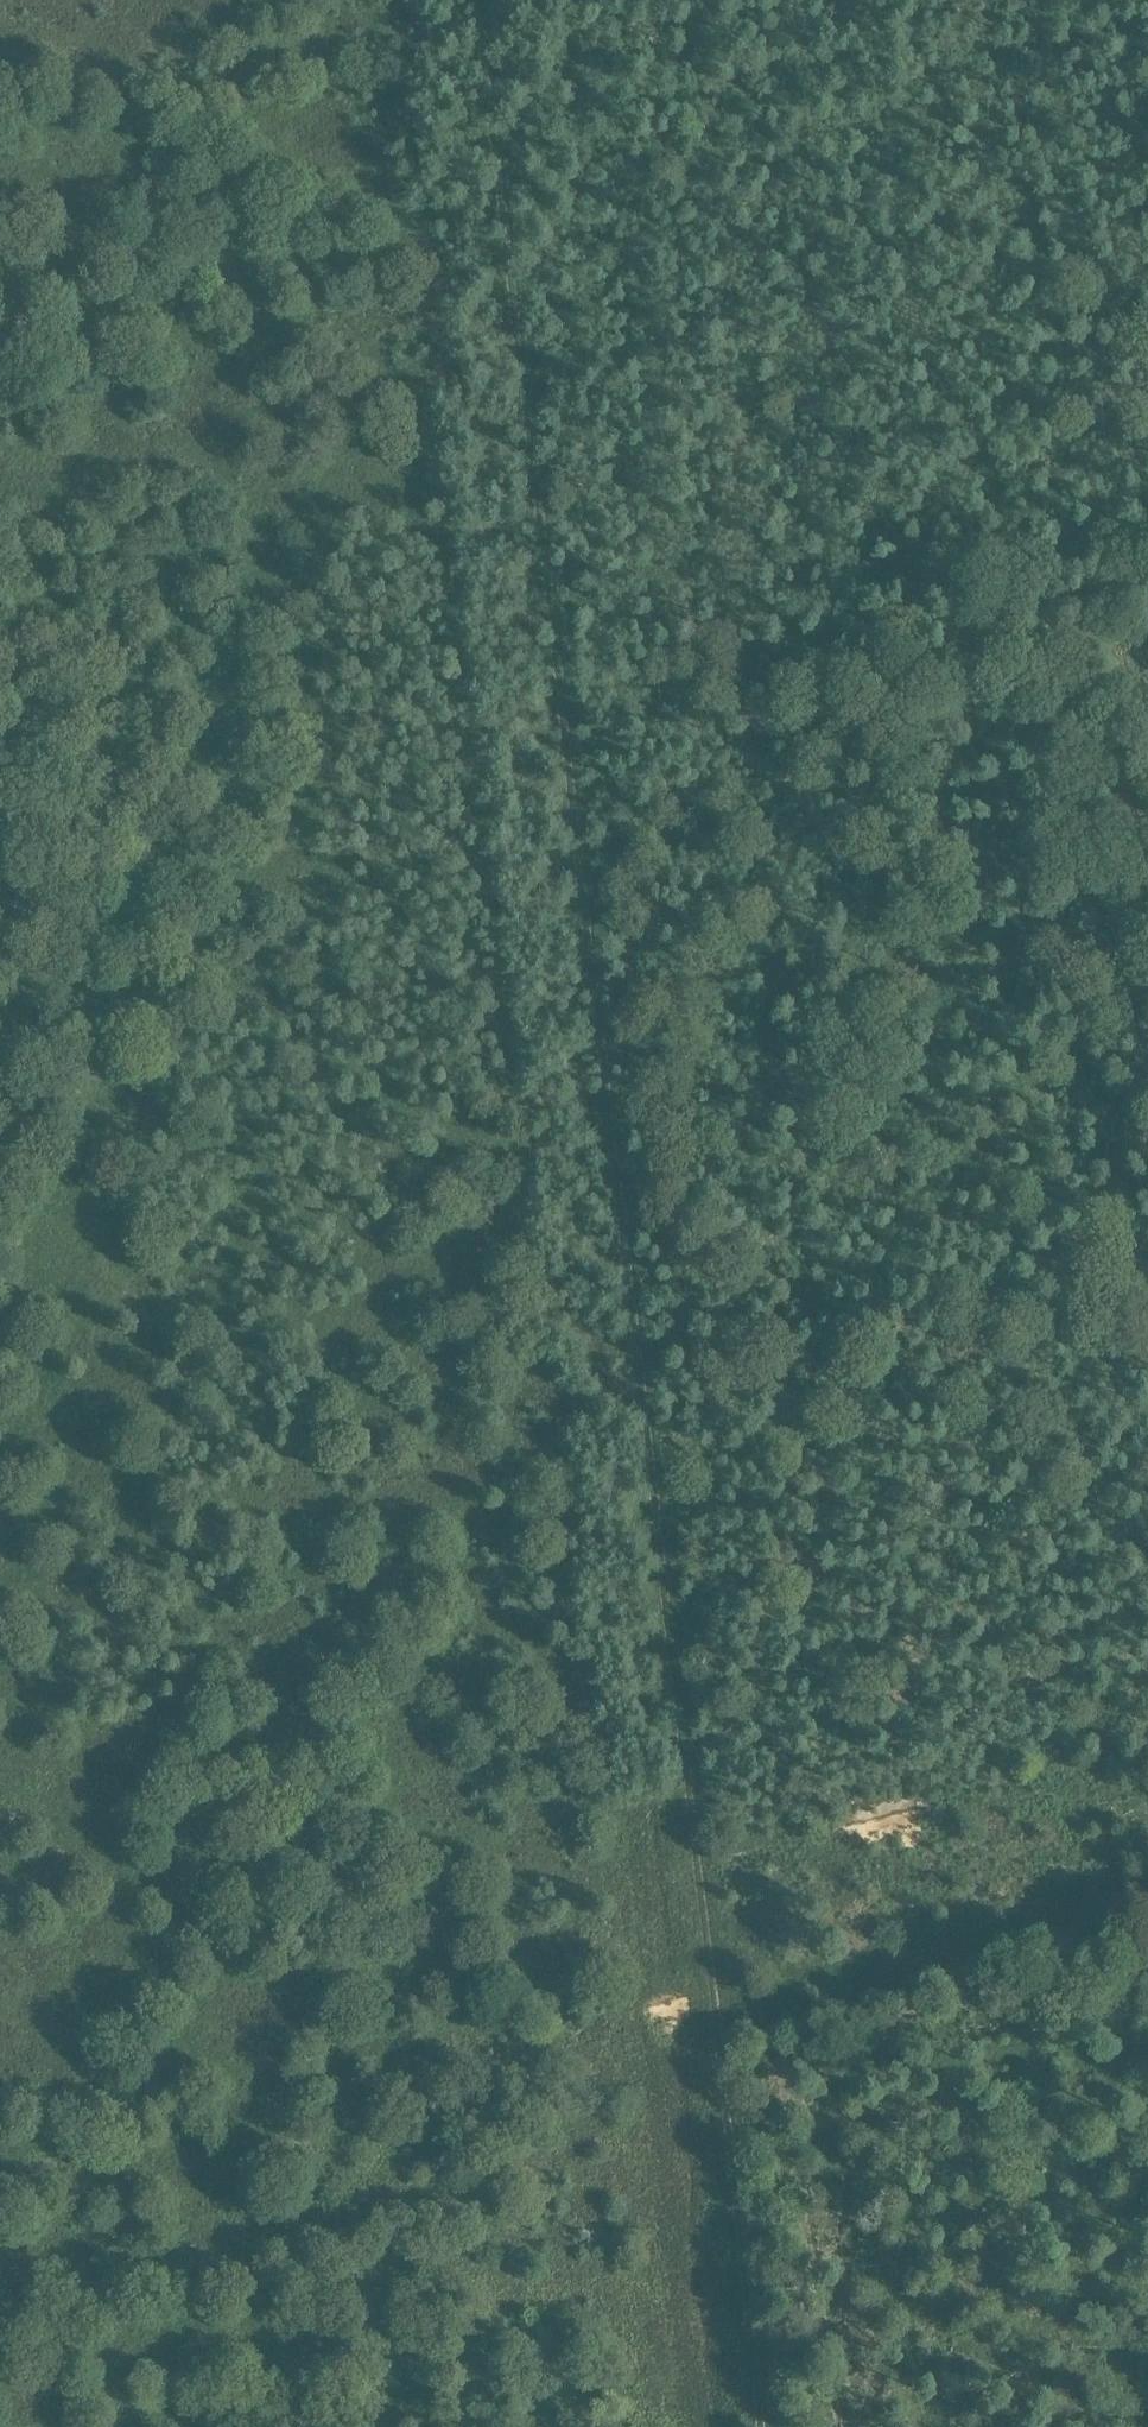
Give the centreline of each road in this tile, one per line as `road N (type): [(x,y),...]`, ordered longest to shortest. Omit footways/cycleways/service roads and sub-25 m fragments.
road 1 (track): [(467,0),(751,2426)]

